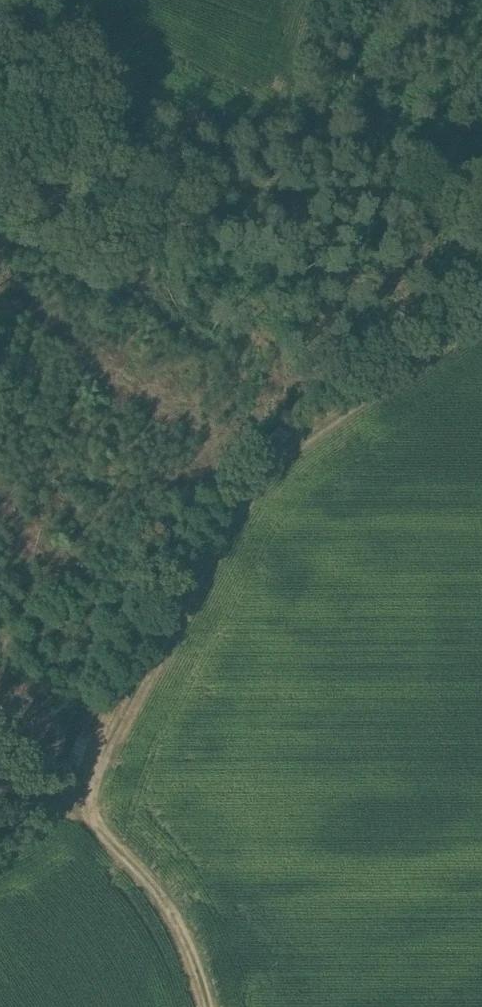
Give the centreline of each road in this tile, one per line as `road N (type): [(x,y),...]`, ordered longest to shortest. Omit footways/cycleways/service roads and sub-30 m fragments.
road 1 (track): [(209,1006),(183,933),(93,816),(89,786),(254,469),(481,296)]

